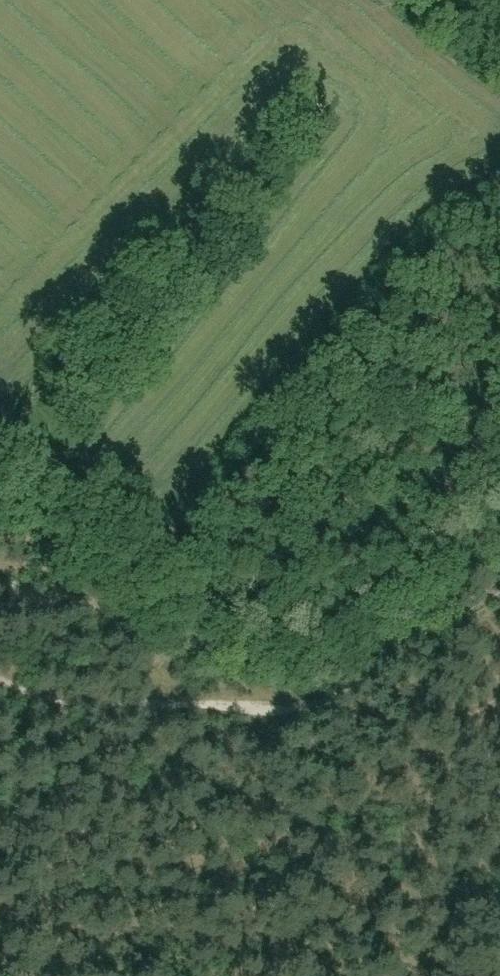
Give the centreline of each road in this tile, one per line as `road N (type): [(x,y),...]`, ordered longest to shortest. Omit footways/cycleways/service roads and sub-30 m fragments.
road 1 (track): [(0,765),(106,768),(499,541)]

